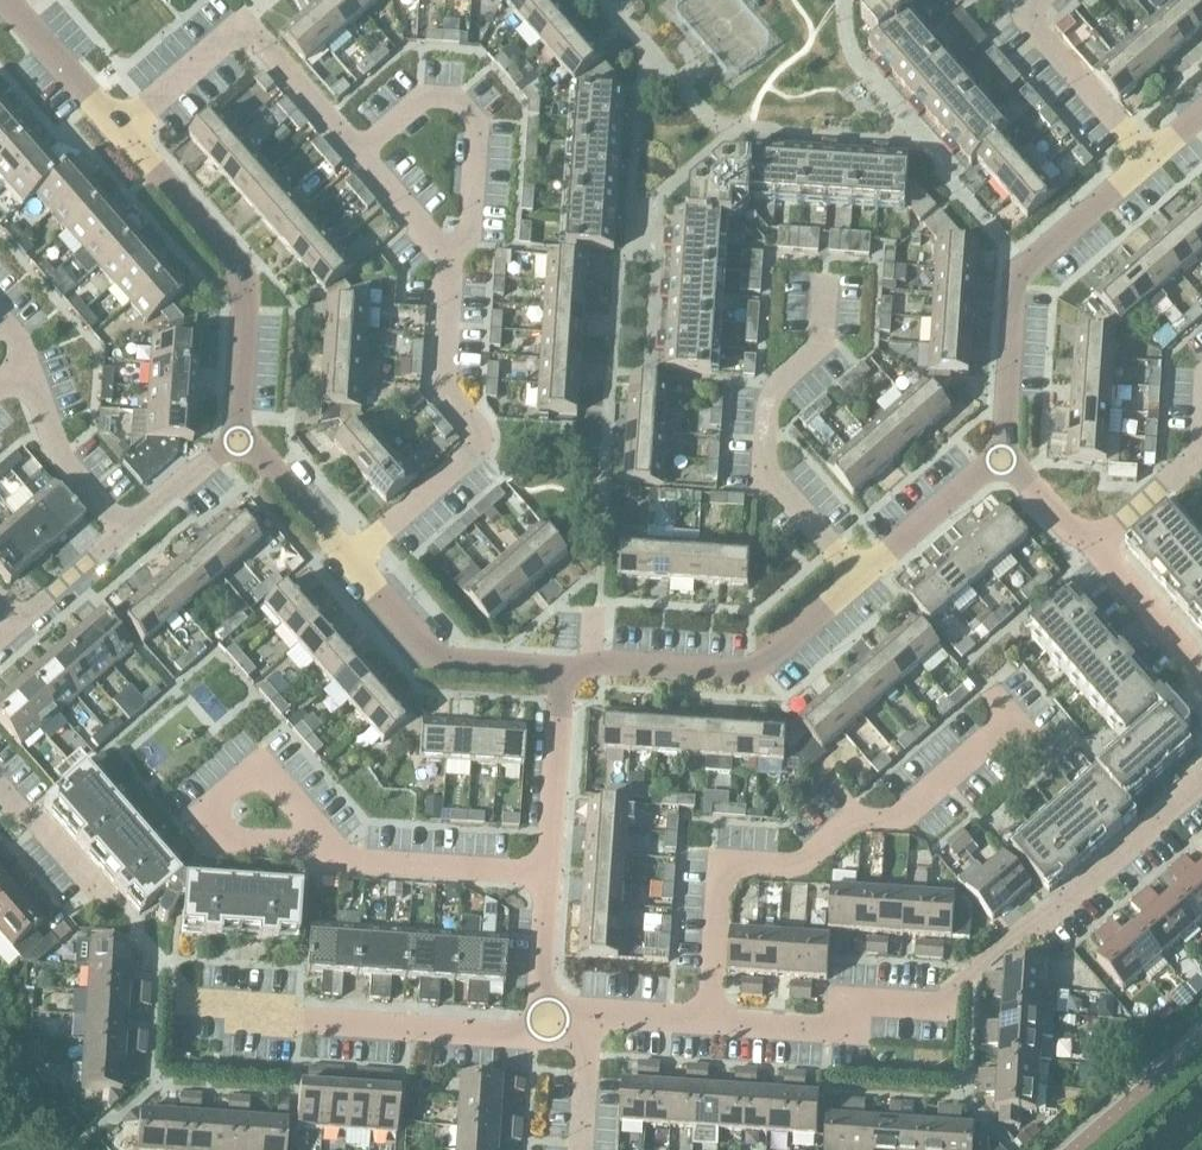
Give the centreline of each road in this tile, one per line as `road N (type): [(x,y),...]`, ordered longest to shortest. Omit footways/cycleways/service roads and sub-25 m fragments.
road 1 (residential): [(586,1037),(619,1012),(848,1027),(850,999),(933,1006),(1201,778)]
road 2 (residential): [(1004,458),(750,674),(562,670)]
road 3 (residential): [(549,1034),(241,1016),(223,1000),(196,997),(172,971)]
road 4 (residential): [(348,559),(485,439),(443,384),(447,258)]
road 5 (residential): [(549,1034),(542,996),(562,670)]
road 6 (residential): [(1149,155),(1021,265),(1004,458)]
road 7 (residential): [(239,439),(242,277),(122,127)]
road 8 (residential): [(361,151),(245,23),(122,127)]
road 9 (residential): [(361,151),(433,94),(459,95),(480,129),(474,223),(447,258)]
road 10 (residential): [(562,670),(435,663),(348,559)]
road 11 (residential): [(125,533),(48,438),(0,326)]
road 12 (residential): [(1149,155),(1015,9),(1026,0)]
road 13 (residential): [(1201,685),(1185,654),(1094,546)]
road 14 (residential): [(122,127),(2,0)]
road 15 (residential): [(0,643),(125,533)]
road 16 (residential): [(348,559),(239,439)]
road 17 (residential): [(105,895),(0,780)]
road 18 (residential): [(125,533),(239,439)]
road 19 (residential): [(1201,445),(1094,546)]
road 20 (residential): [(447,258),(361,151)]
road 21 (residential): [(1094,546),(1004,458)]

